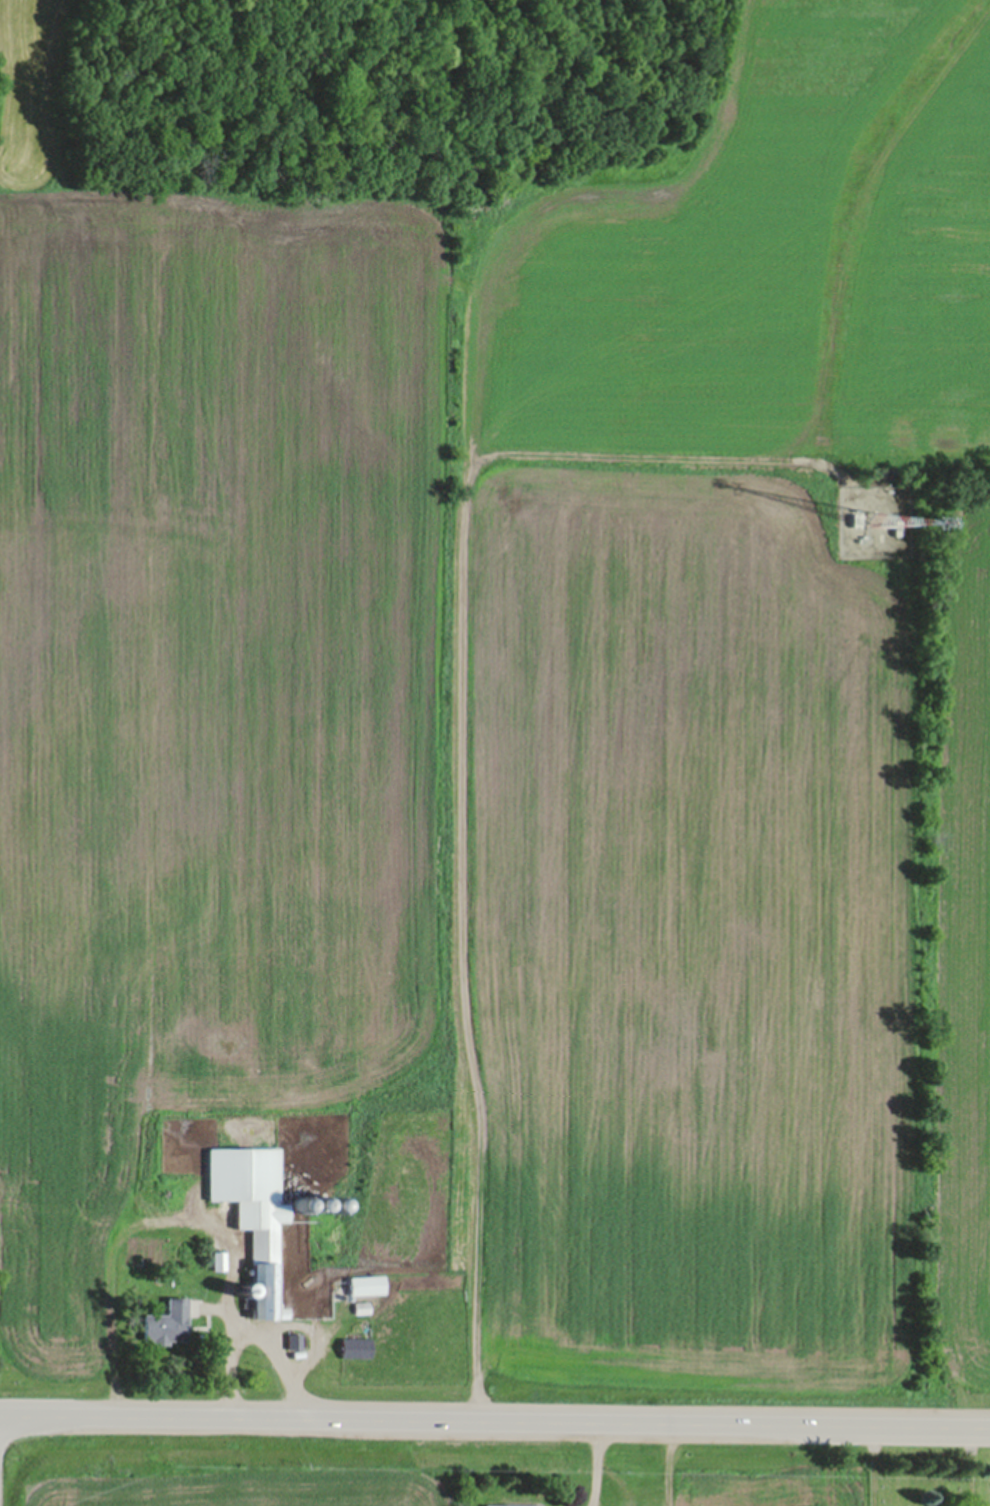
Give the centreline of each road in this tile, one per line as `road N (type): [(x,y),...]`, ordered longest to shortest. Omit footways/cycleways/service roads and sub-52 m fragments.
road 1 (primary): [(0,1411),(989,1425)]

